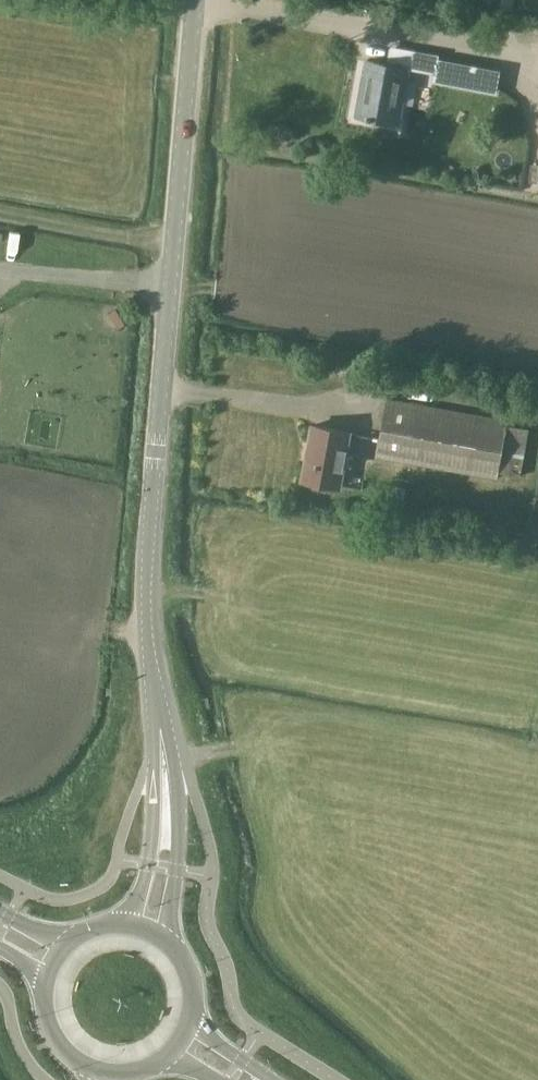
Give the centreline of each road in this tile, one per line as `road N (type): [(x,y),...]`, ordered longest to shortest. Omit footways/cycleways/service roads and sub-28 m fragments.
road 1 (unclassified): [(149,923),(166,840),(163,734),(145,611),(193,0)]
road 2 (secondary): [(52,959),(45,1018),(59,1045),(110,1075)]
road 3 (secondary): [(185,1045),(198,1018),(192,961),(149,923)]

